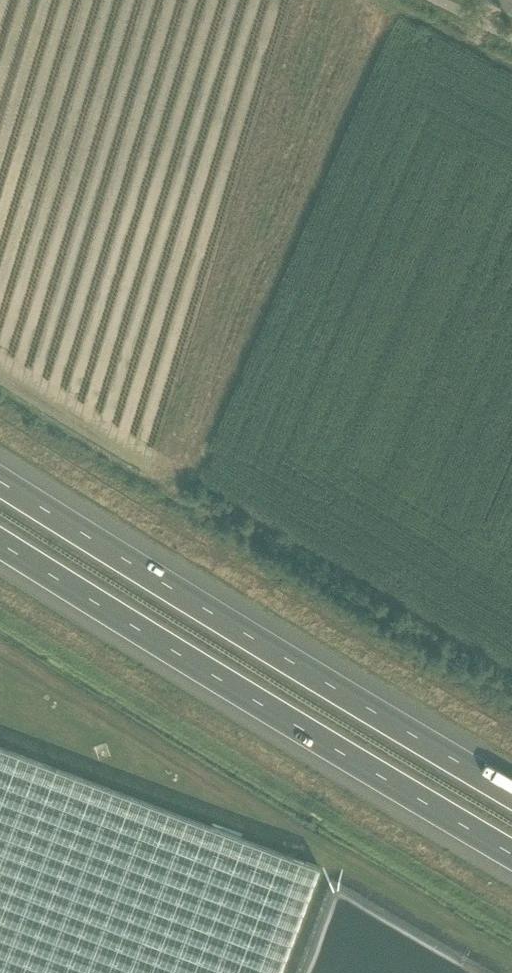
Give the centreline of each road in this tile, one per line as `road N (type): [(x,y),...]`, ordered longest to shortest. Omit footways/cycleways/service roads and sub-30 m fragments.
road 1 (motorway): [(511,795),(0,481)]
road 2 (motorway): [(0,543),(511,854)]

